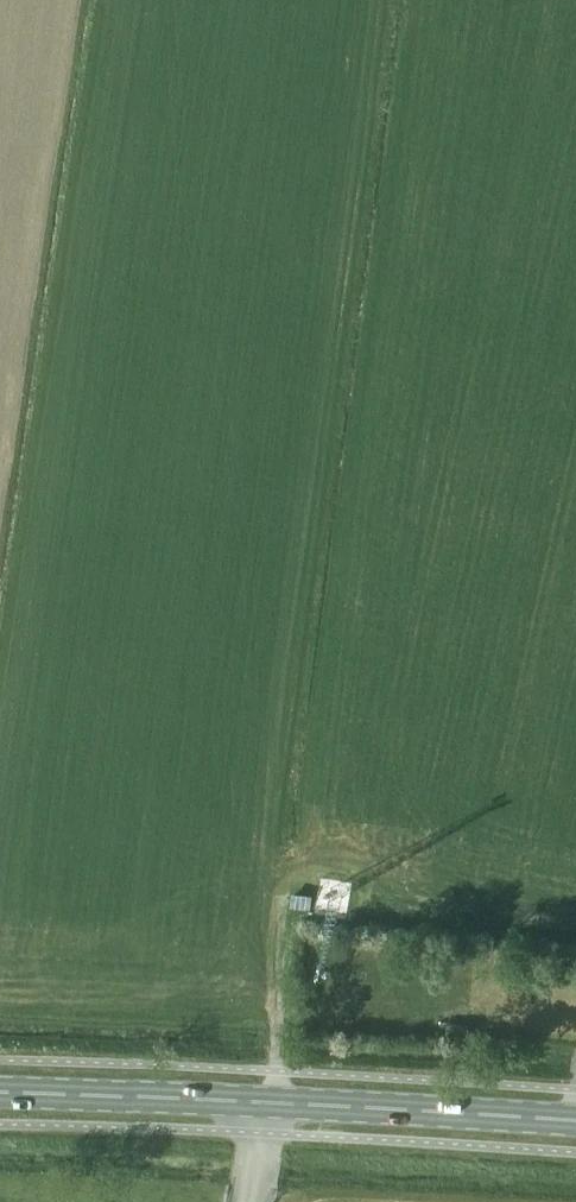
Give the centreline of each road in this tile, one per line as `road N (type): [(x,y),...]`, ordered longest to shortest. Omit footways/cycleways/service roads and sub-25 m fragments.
road 1 (primary): [(575,1131),(0,1099)]

